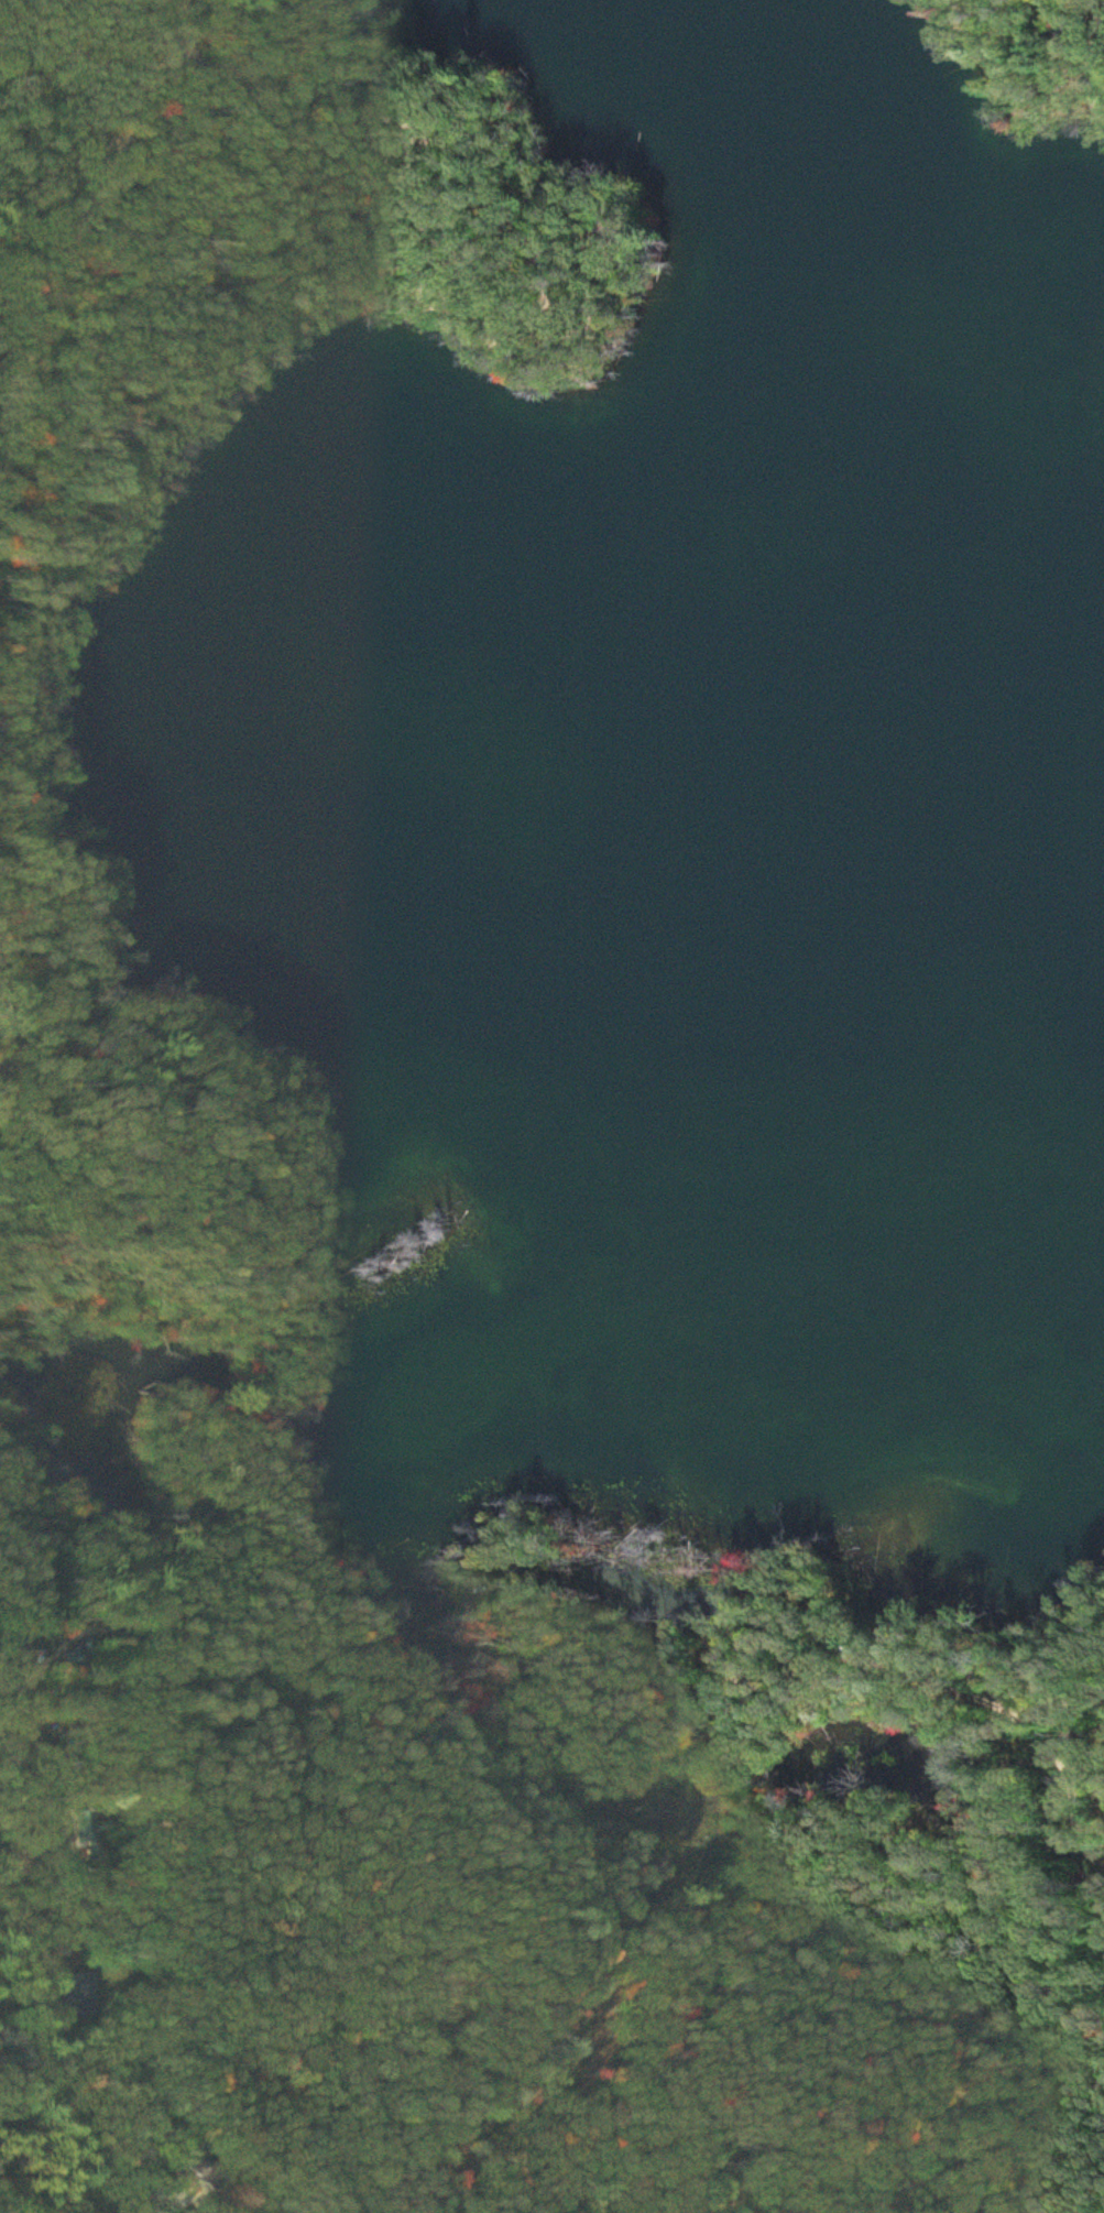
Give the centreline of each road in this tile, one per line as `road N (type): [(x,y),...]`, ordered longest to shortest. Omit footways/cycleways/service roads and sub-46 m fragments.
road 1 (residential): [(193,0),(190,45),(85,224),(0,497)]
road 2 (residential): [(0,887),(21,1000),(0,1134)]

